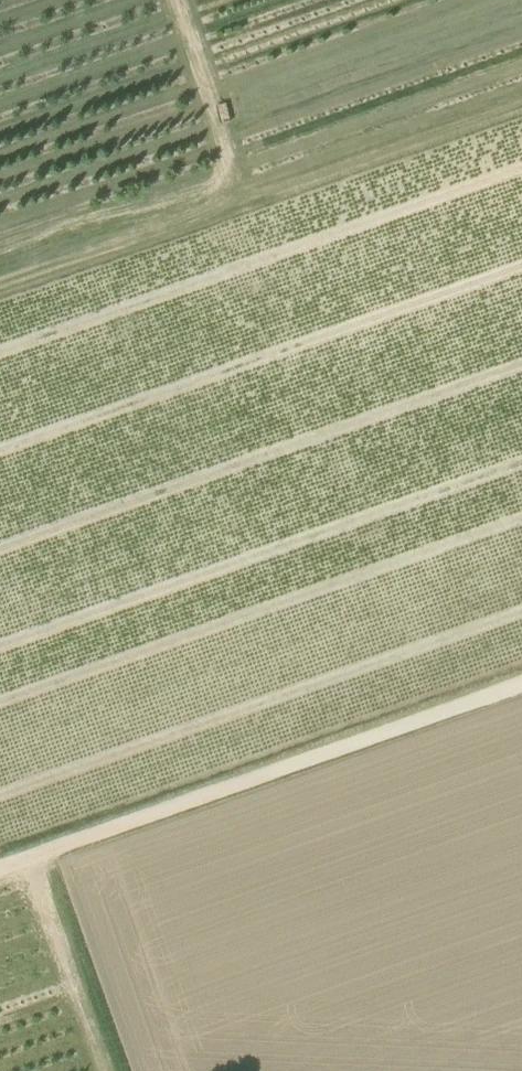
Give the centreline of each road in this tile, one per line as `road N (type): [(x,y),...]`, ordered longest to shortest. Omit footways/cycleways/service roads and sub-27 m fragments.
road 1 (track): [(521,686),(0,869)]

